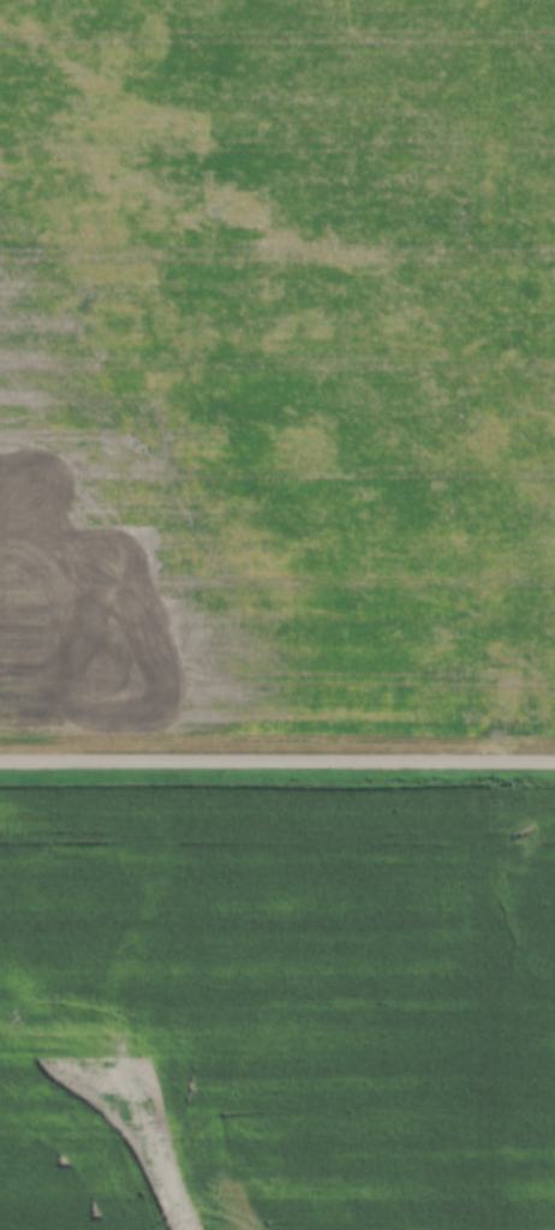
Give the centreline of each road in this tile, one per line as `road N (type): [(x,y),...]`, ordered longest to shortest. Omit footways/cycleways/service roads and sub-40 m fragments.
road 1 (residential): [(554,755),(0,754)]

